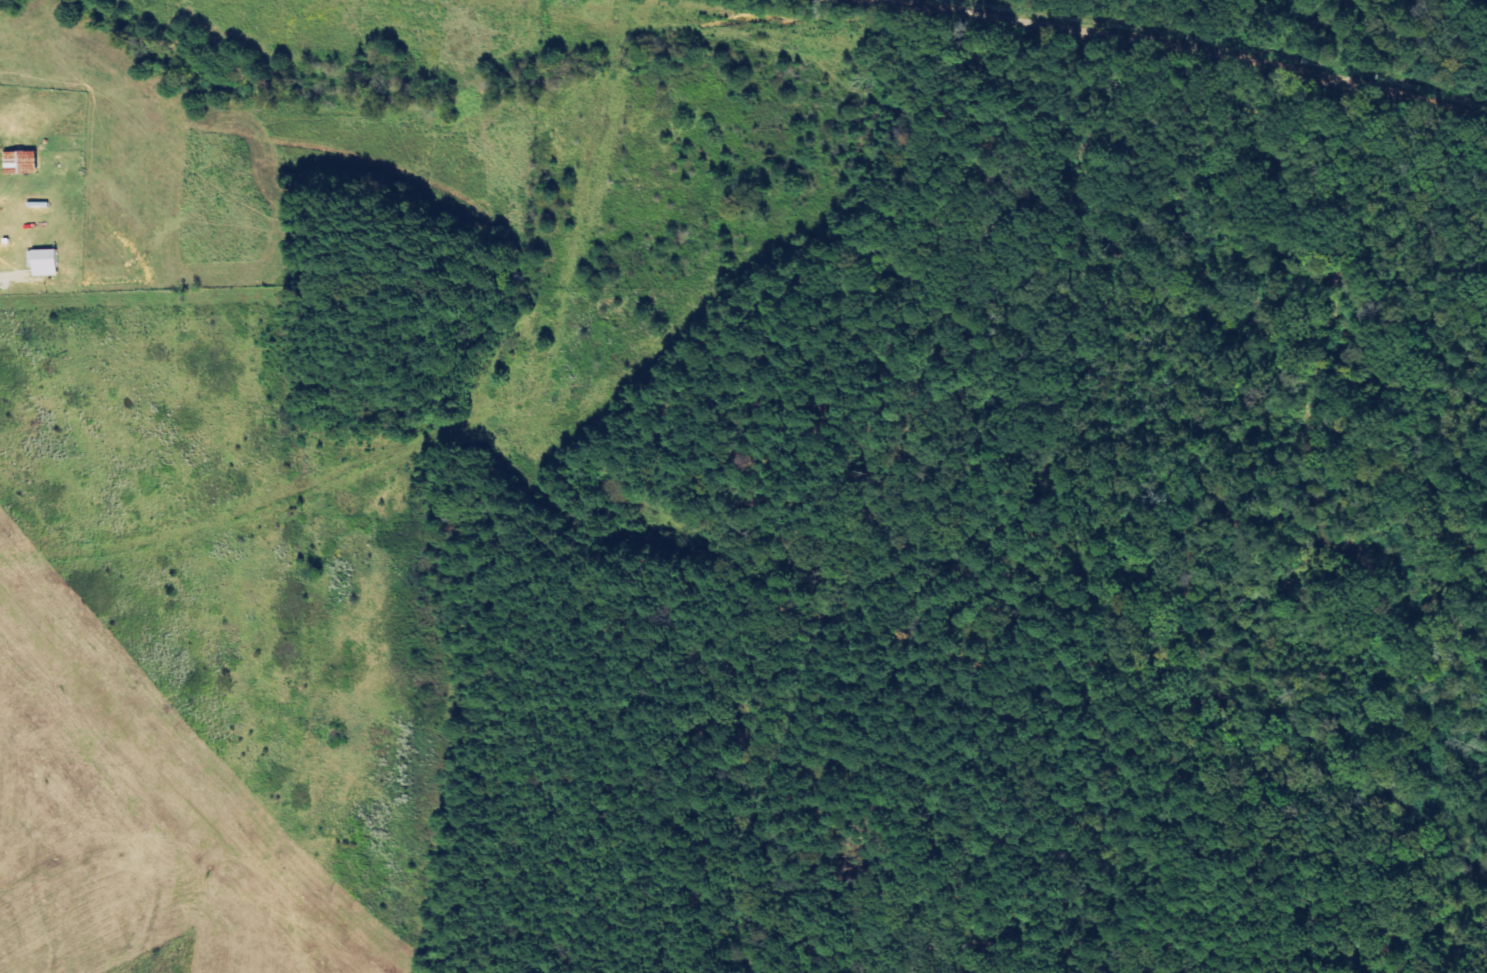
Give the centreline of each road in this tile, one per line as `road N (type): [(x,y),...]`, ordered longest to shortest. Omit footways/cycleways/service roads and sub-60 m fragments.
road 1 (residential): [(863,0),(1160,46),(1486,122)]

